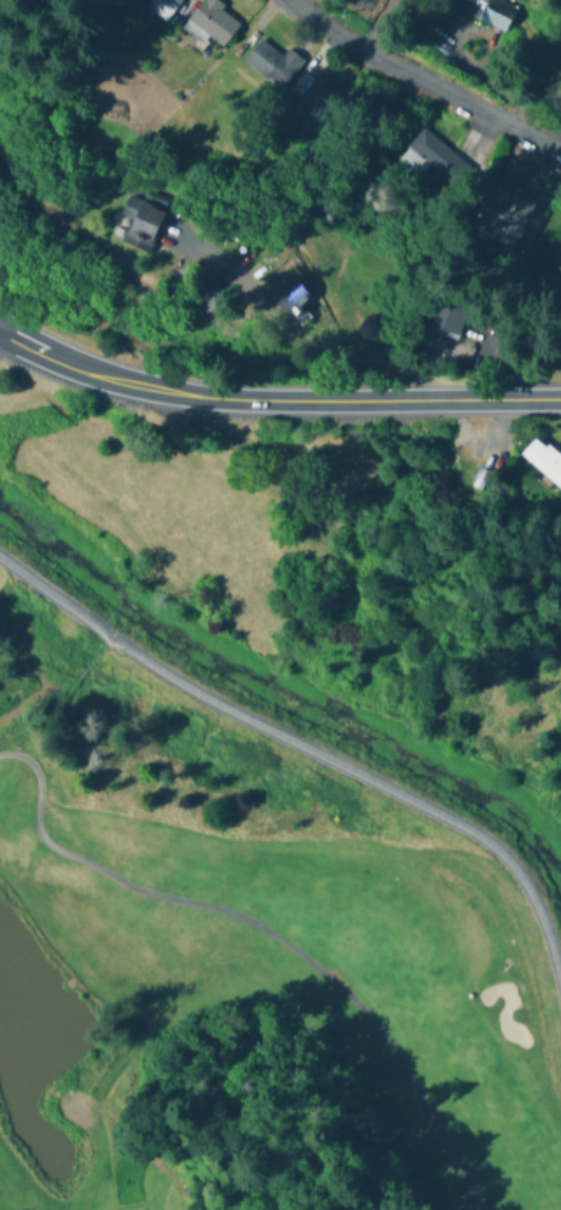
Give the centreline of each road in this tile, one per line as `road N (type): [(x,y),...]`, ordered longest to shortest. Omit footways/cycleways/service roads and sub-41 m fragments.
road 1 (secondary): [(0,334),(96,375),(212,399),(560,399)]
road 2 (residential): [(560,157),(326,25),(297,0)]

